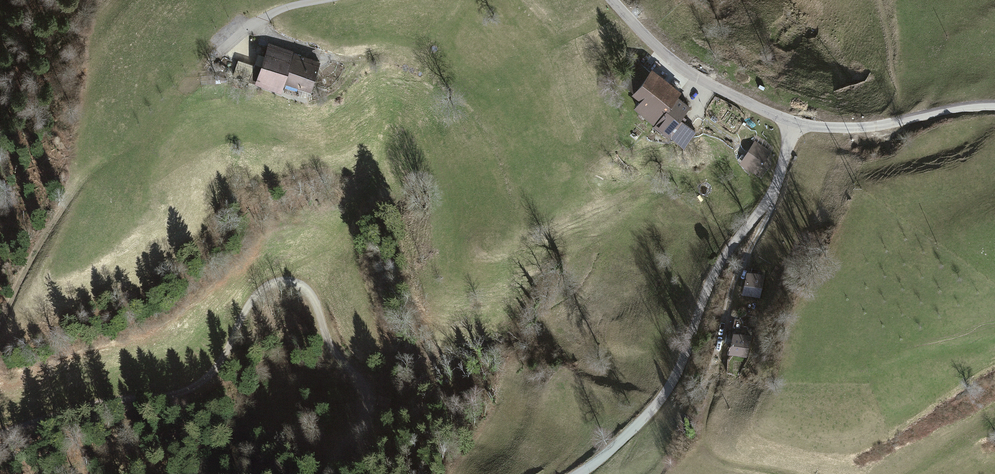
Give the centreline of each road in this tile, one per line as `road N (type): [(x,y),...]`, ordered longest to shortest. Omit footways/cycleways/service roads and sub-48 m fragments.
road 1 (track): [(0,436),(96,404),(177,394),(203,380),(249,301),(290,279),(312,291),(367,403),(361,425),(326,473)]
road 2 (unclassified): [(790,124),(768,197),(706,289),(668,390),(579,473)]
road 3 (unclassified): [(790,124),(673,63),(609,0)]
road 4 (unclassified): [(994,107),(856,128),(790,124)]
road 5 (track): [(782,162),(772,208),(731,283),(723,345)]

